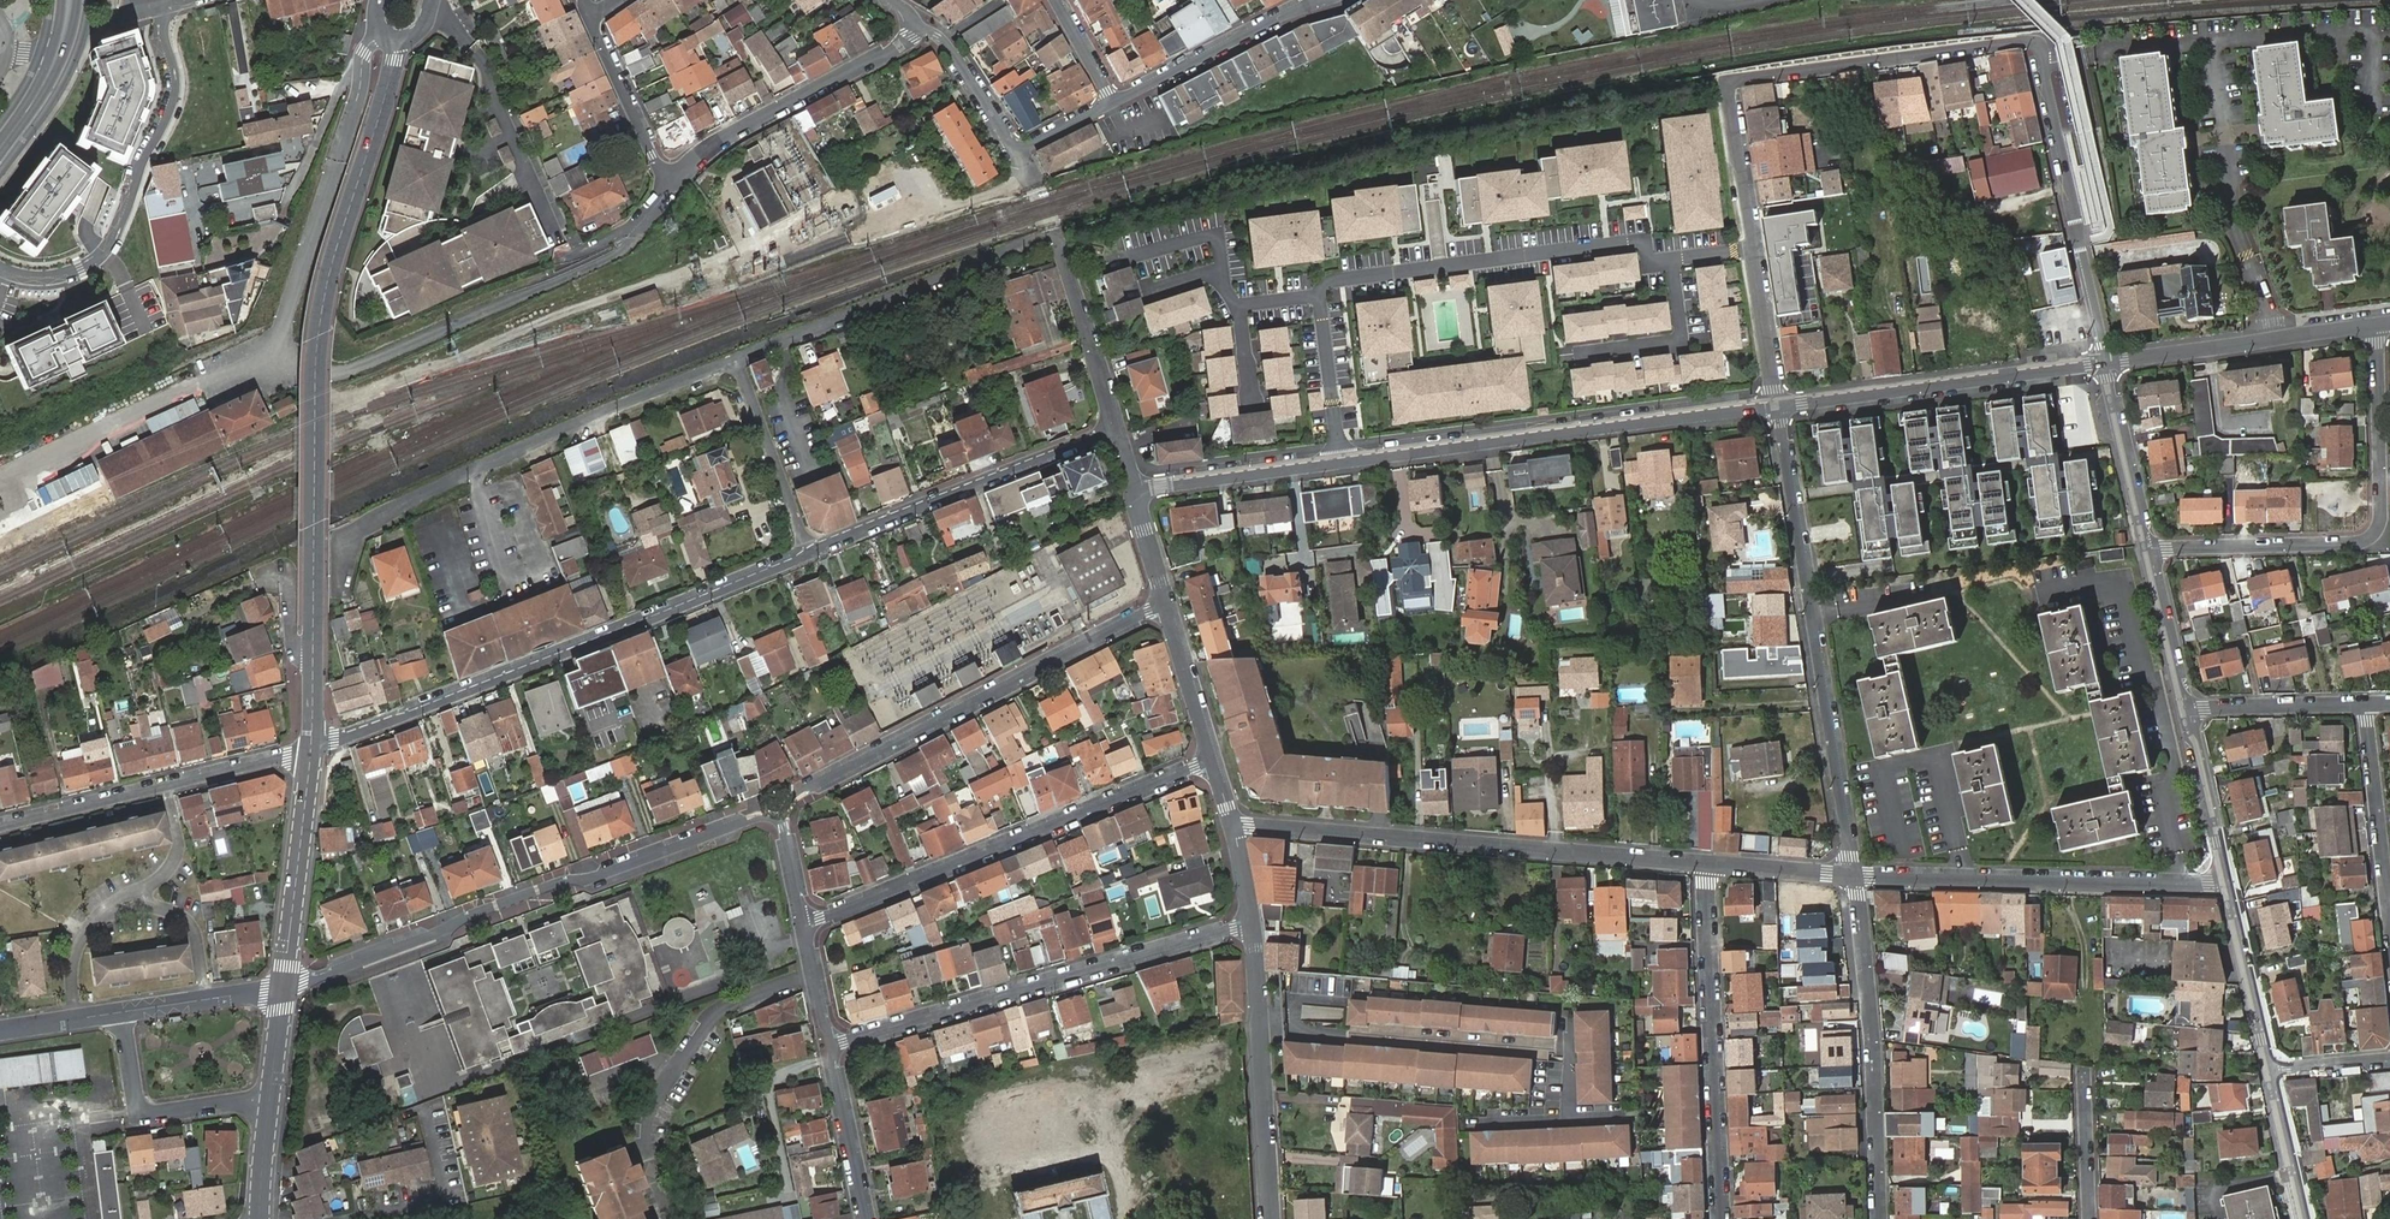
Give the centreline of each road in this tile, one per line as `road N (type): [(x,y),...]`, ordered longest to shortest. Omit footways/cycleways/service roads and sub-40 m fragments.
road 1 (residential): [(2106,361),(2044,64),(2029,41),(1726,84),(1777,404)]
road 2 (tertiary): [(396,41),(318,336),(312,749)]
road 3 (residential): [(1134,491),(1777,404)]
road 4 (residential): [(1114,426),(1055,236),(736,358)]
road 5 (residential): [(312,749),(807,553)]
road 6 (residential): [(283,987),(757,816),(780,818)]
road 7 (residential): [(736,358),(572,425),(350,532),(340,591)]
road 8 (residential): [(1853,876),(1777,404)]
road 9 (residential): [(1704,865),(1231,826)]
road 10 (residential): [(1163,603),(807,787),(780,818)]
road 11 (residential): [(1210,759),(804,925)]
road 12 (residential): [(300,377),(356,367),(624,249),(670,179)]
road 13 (residential): [(835,1043),(1252,925)]
road 14 (residential): [(2151,551),(2359,542),(2375,533),(2383,516),(2374,329)]
road 15 (residential): [(2227,880),(1853,876)]
road 16 (unclassified): [(383,35),(365,53),(289,316),(287,367),(300,377)]
road 17 (residential): [(1721,1218),(1704,865)]
road 18 (residential): [(1853,876),(1873,1038),(1881,1218)]
road 19 (residential): [(807,553),(1114,426)]
road 20 (residential): [(1777,404),(2106,361)]
road 21 (residential): [(0,826),(312,749)]
road 22 (residential): [(1269,1218),(1252,925)]
road 23 (residential): [(670,179),(717,143),(891,53),(914,28)]
road 24 (residential): [(2106,361),(2374,329)]
road 25 (tertiary): [(312,749),(283,987)]
road 26 (residential): [(1318,0),(1113,102)]
road 27 (residential): [(269,1103),(140,1110),(122,1013)]
road 28 (residential): [(2389,911),(2366,704)]
road 29 (residential): [(807,553),(736,358)]
road 30 (residential): [(2227,880),(2271,1072)]
road 31 (residential): [(2106,361),(2151,551)]
road 32 (tertiary): [(0,162),(61,77),(84,0)]
road 33 (residential): [(593,17),(670,179)]
road 34 (residential): [(2187,710),(2366,704)]
road 35 (residential): [(835,1043),(866,1218)]
road 36 (residential): [(2187,710),(2227,880)]
road 37 (residential): [(1016,152),(958,60),(936,35),(914,28)]
road 38 (residential): [(122,1013),(283,987)]
road 39 (residential): [(2151,551),(2187,710)]
road 40 (residential): [(1210,759),(1163,603)]
road 41 (residential): [(2271,1072),(2304,1218)]
road 42 (residential): [(1853,876),(1704,865)]
road 43 (residential): [(2089,1218),(2084,1069)]
road 44 (residential): [(0,1031),(122,1013)]
road 45 (residential): [(804,925),(835,1043)]

